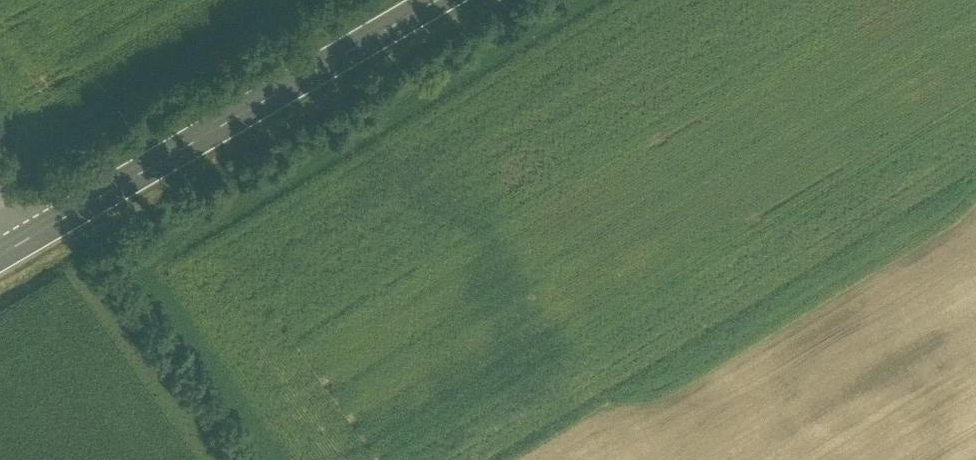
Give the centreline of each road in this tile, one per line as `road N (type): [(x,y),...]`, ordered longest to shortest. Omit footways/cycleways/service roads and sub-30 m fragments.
road 1 (secondary): [(30,237),(430,0)]

